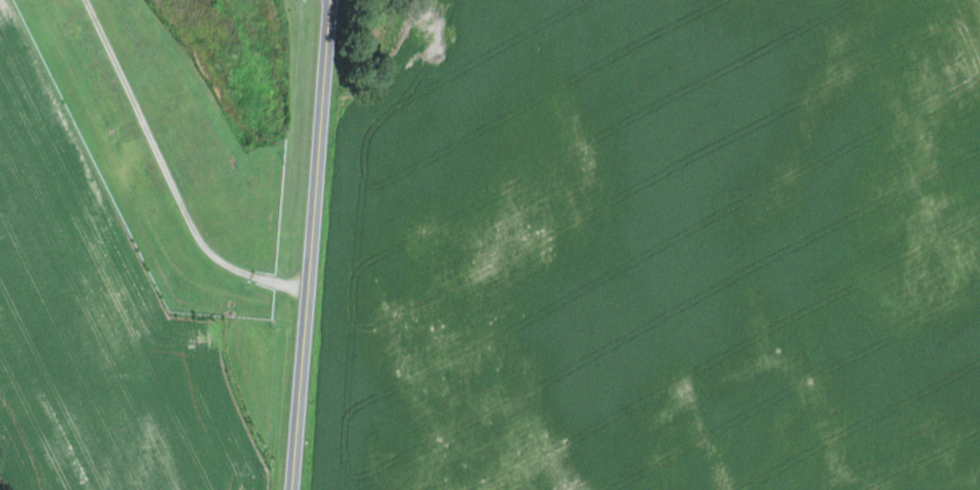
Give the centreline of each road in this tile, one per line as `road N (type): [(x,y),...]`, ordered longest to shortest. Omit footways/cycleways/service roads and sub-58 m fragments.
road 1 (primary): [(294,489),(332,0)]

